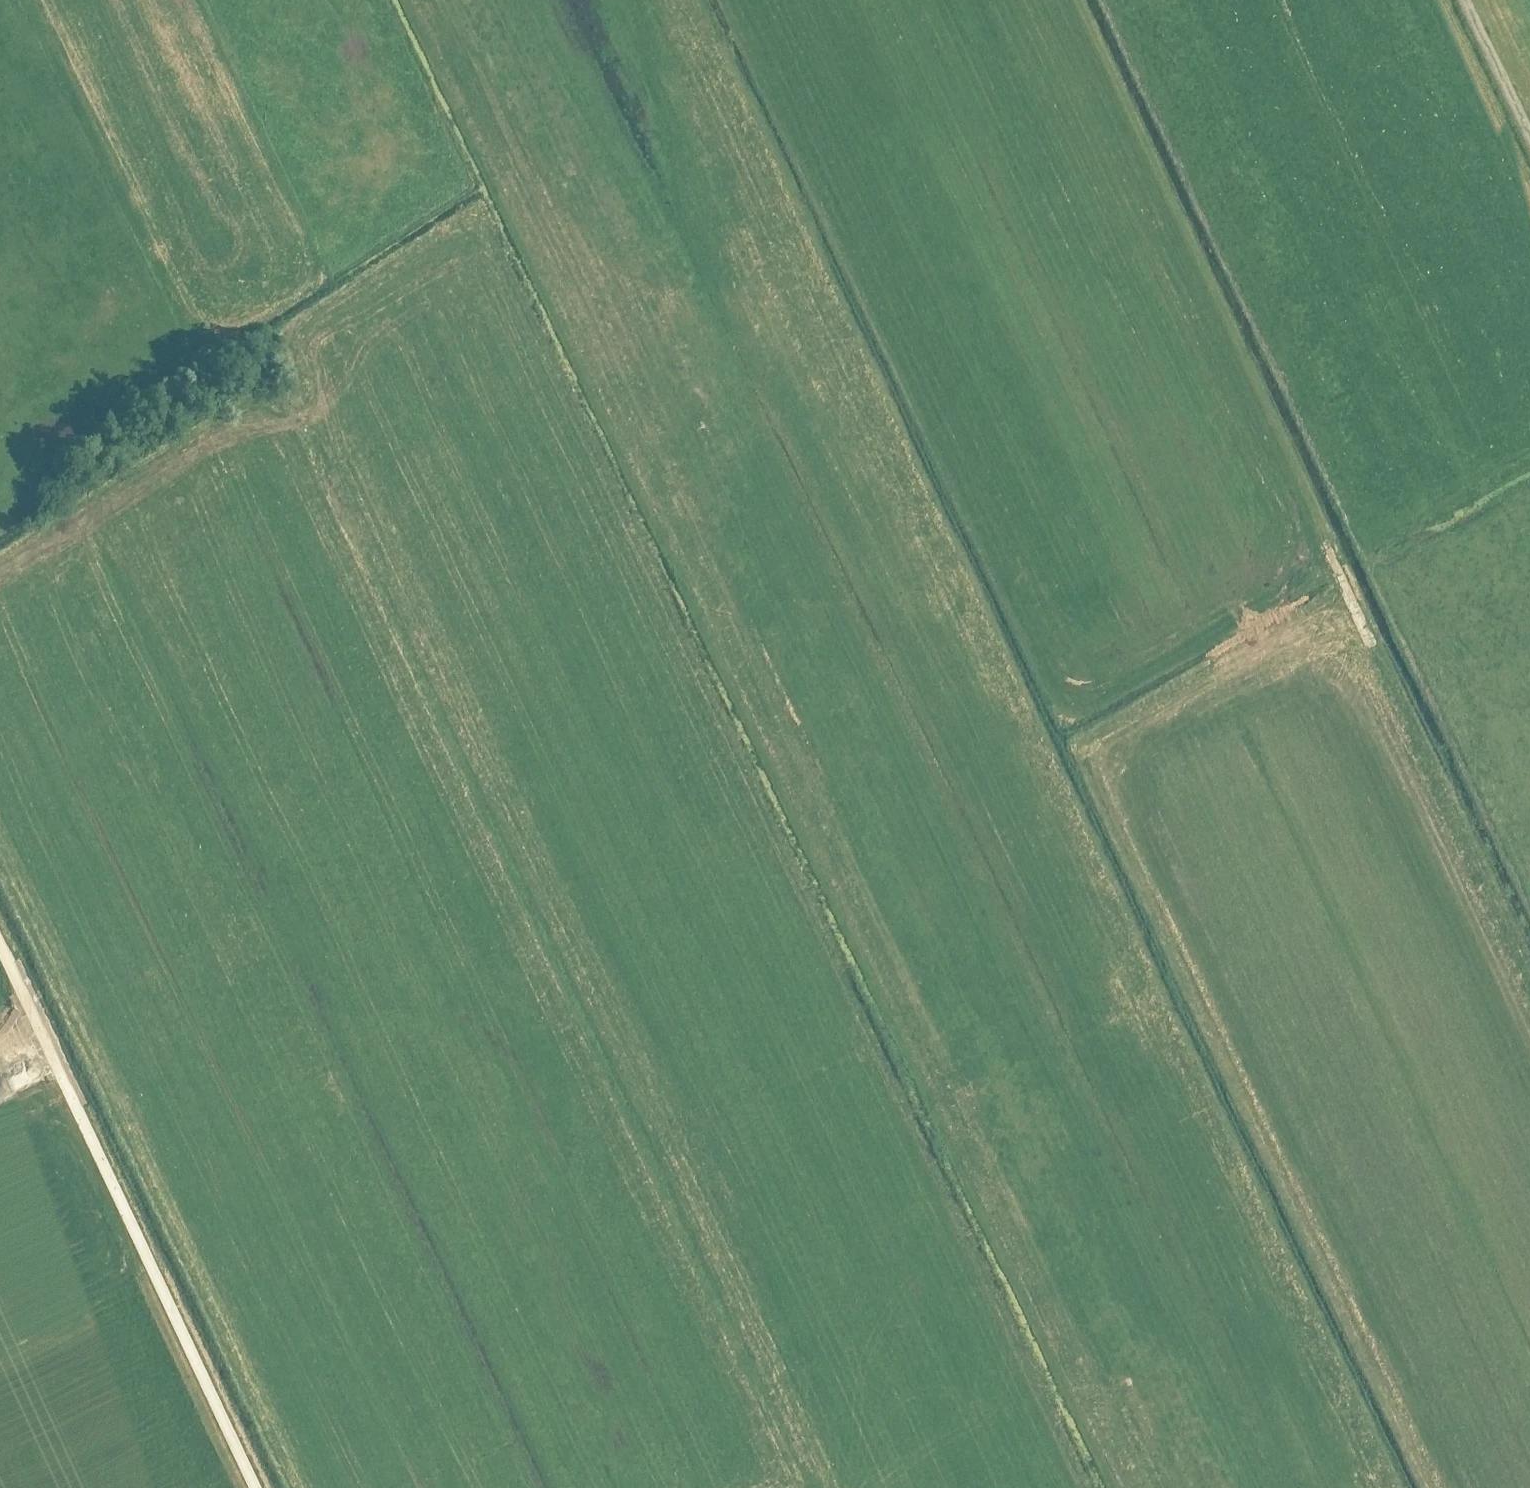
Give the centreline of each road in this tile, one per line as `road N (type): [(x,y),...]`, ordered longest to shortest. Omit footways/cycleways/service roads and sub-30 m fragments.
road 1 (track): [(255,1487),(0,947)]

